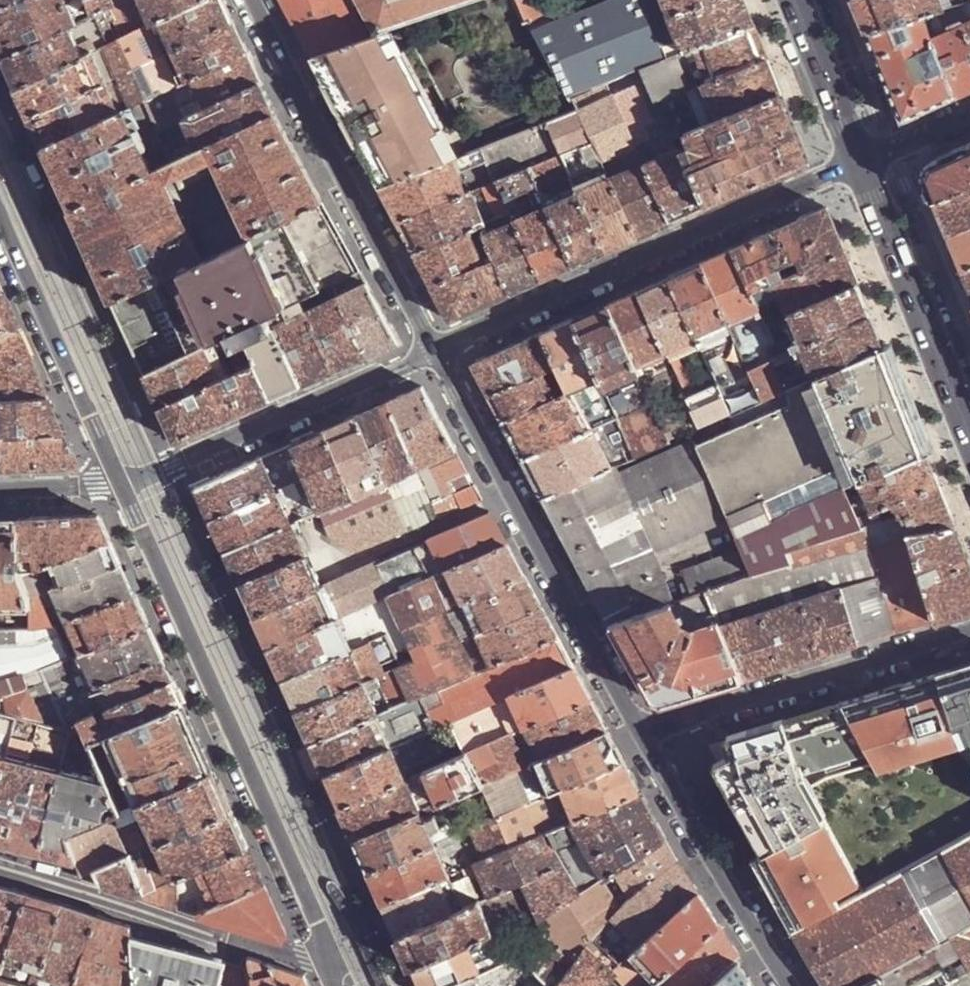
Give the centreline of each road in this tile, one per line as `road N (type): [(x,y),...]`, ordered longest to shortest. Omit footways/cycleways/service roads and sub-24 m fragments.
road 1 (residential): [(120,482),(319,923),(326,967)]
road 2 (unclassified): [(439,349),(860,161)]
road 3 (residential): [(642,732),(439,349)]
road 4 (residential): [(439,349),(256,0)]
road 5 (unclassified): [(120,482),(173,469),(439,349)]
road 6 (unclassified): [(969,637),(642,732)]
road 7 (residential): [(0,876),(326,967)]
road 8 (residential): [(792,985),(642,732)]
road 9 (secondary): [(969,430),(860,161)]
road 10 (residential): [(0,220),(120,482)]
road 11 (secondary): [(860,161),(795,0)]
road 12 (unclassified): [(120,482),(0,493)]

